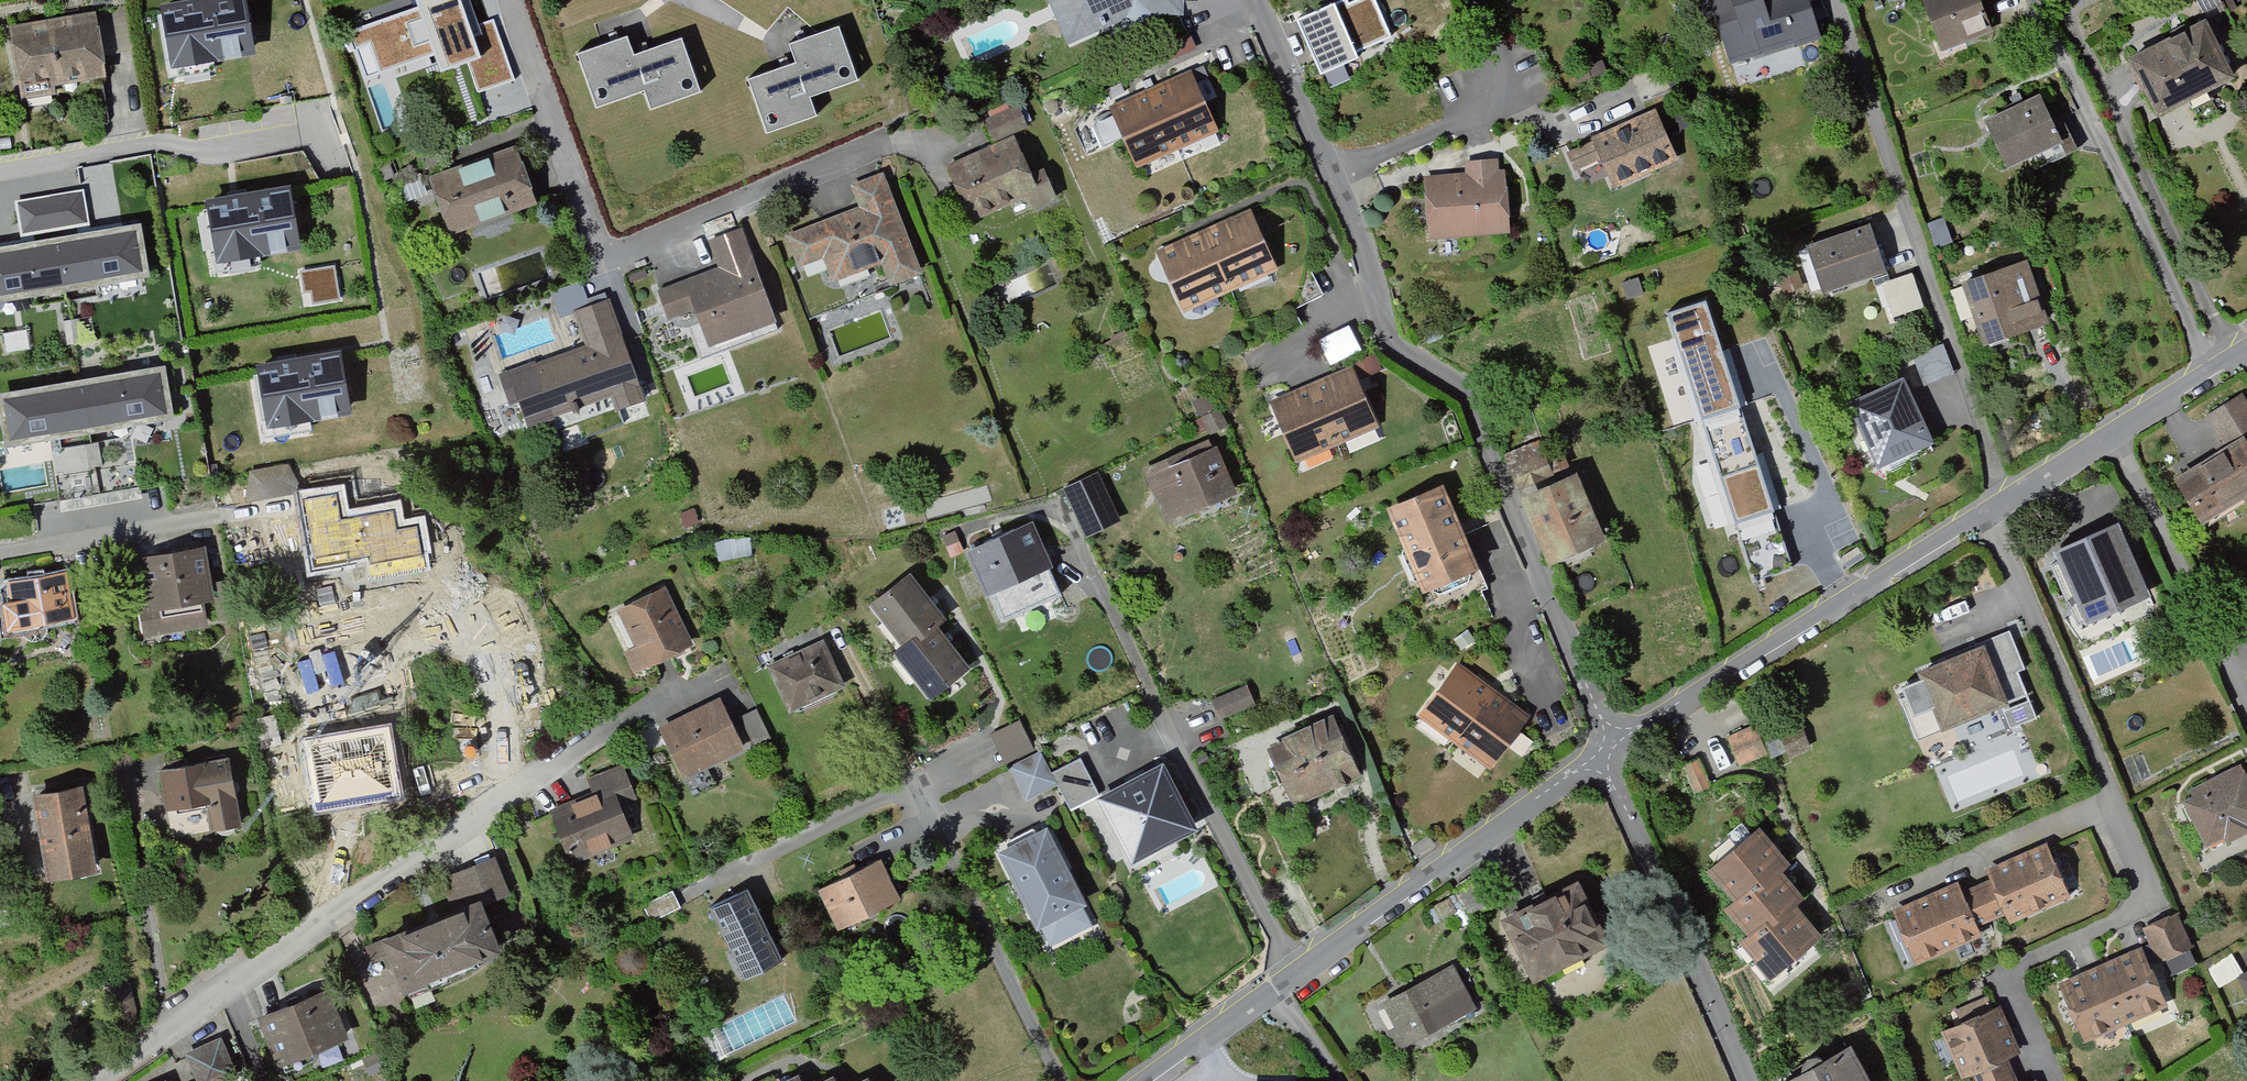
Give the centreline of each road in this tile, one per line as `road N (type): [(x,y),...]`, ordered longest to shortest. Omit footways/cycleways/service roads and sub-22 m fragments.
road 1 (residential): [(1257,0),(1331,167),(1383,334),(1461,394),(1611,740)]
road 2 (residential): [(699,688),(601,734),(86,1080)]
road 3 (residential): [(1611,740),(2111,429)]
road 4 (residential): [(512,0),(605,262),(871,151)]
road 5 (residential): [(1140,1080),(1597,750)]
road 6 (residential): [(1597,750),(1743,1080)]
road 7 (residential): [(2111,429),(2246,705)]
road 8 (residential): [(2111,429),(2246,347)]

